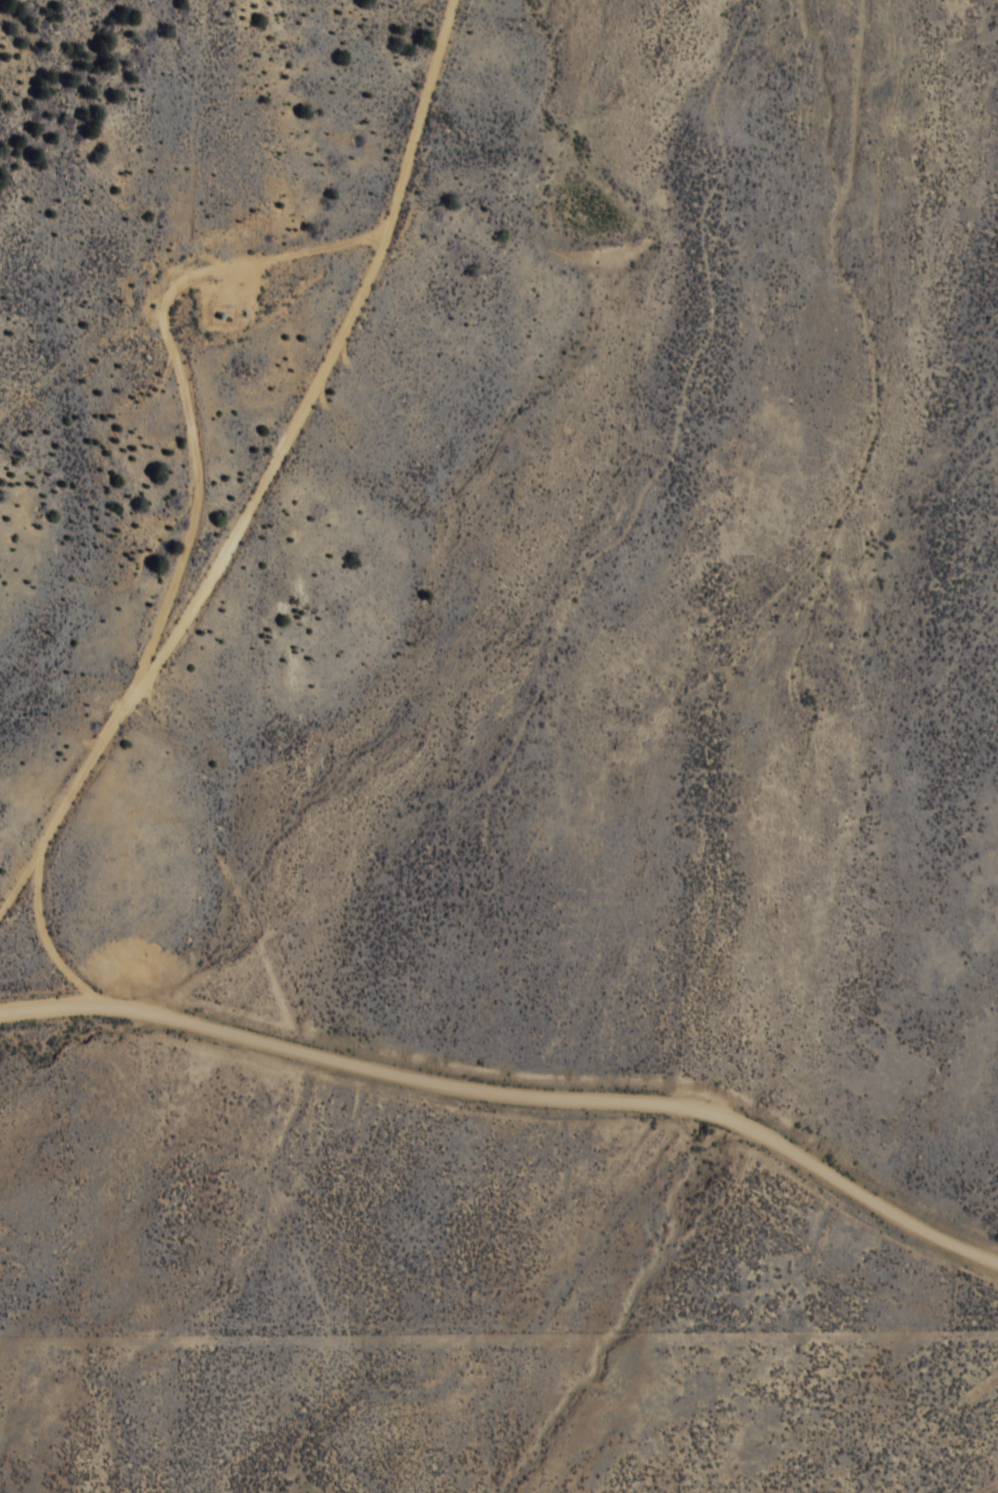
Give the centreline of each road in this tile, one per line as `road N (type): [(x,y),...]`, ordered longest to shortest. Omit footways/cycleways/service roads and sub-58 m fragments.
road 1 (residential): [(0,986),(17,917),(297,451),(468,0)]
road 2 (residential): [(0,1002),(175,1007),(729,1134),(997,1239)]

